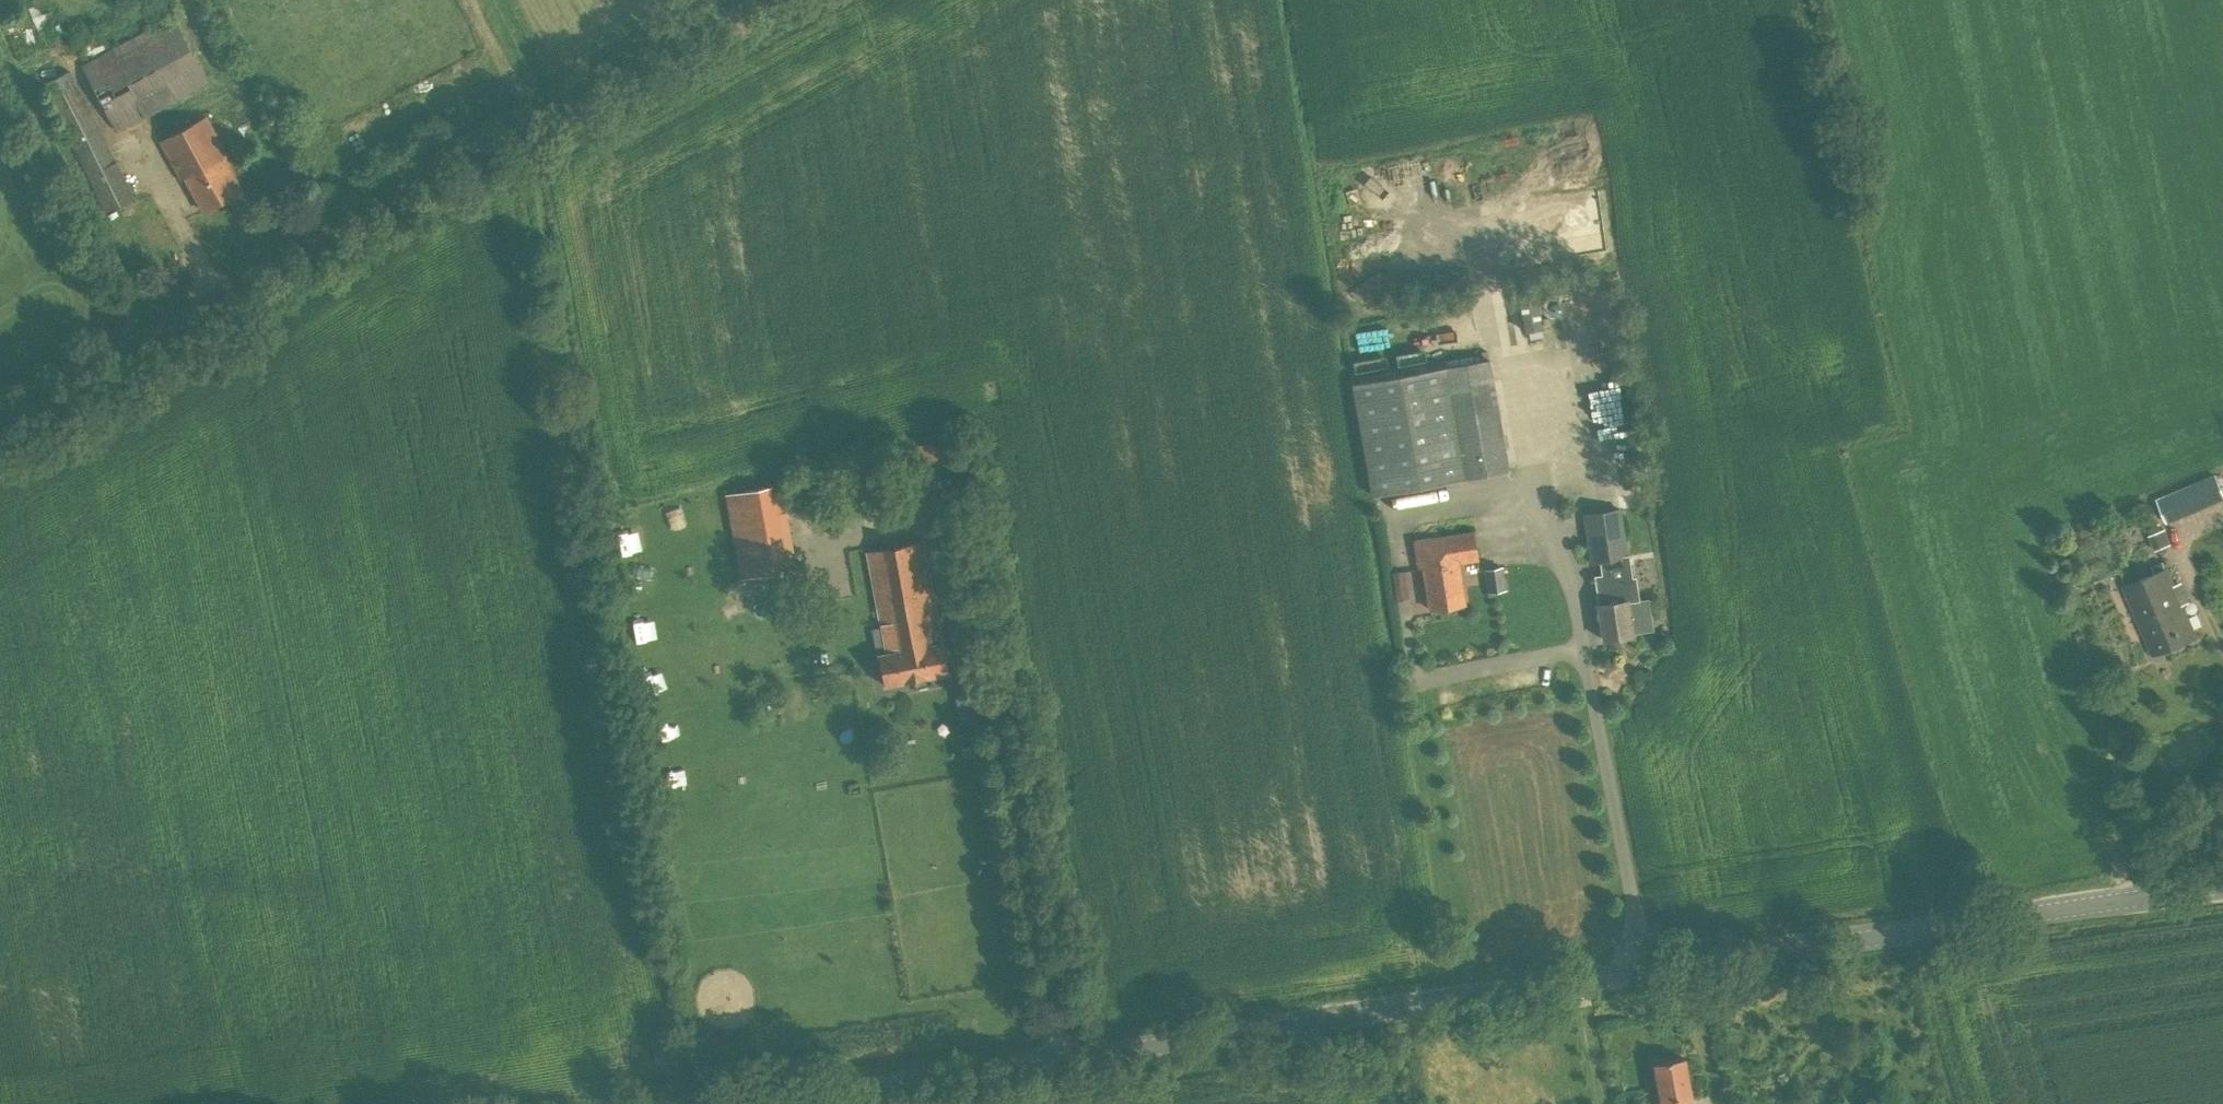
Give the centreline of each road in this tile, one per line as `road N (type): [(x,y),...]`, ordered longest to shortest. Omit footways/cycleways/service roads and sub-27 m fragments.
road 1 (secondary): [(733,1103),(2222,881)]
road 2 (unclassified): [(0,412),(763,0)]
road 3 (track): [(2126,893),(2222,809)]

